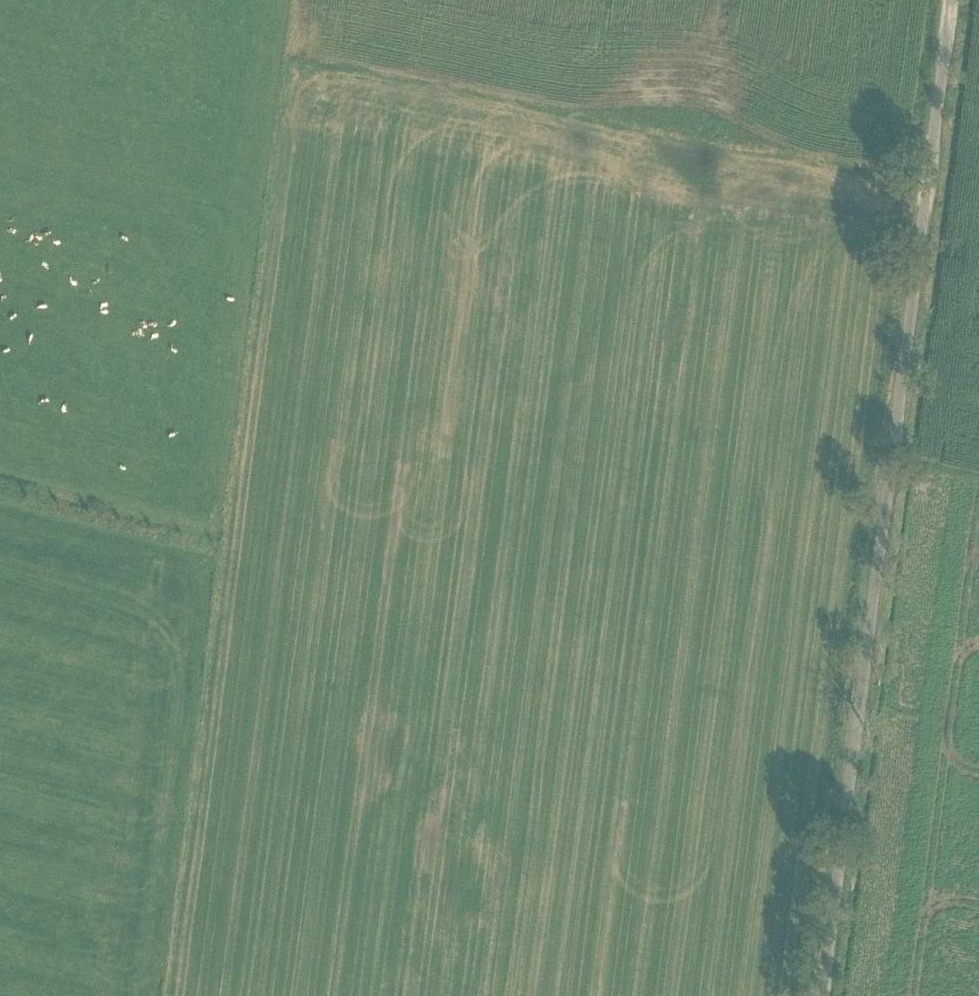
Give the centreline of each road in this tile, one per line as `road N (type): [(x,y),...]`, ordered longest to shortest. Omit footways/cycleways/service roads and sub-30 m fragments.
road 1 (unclassified): [(824,995),(954,0)]

